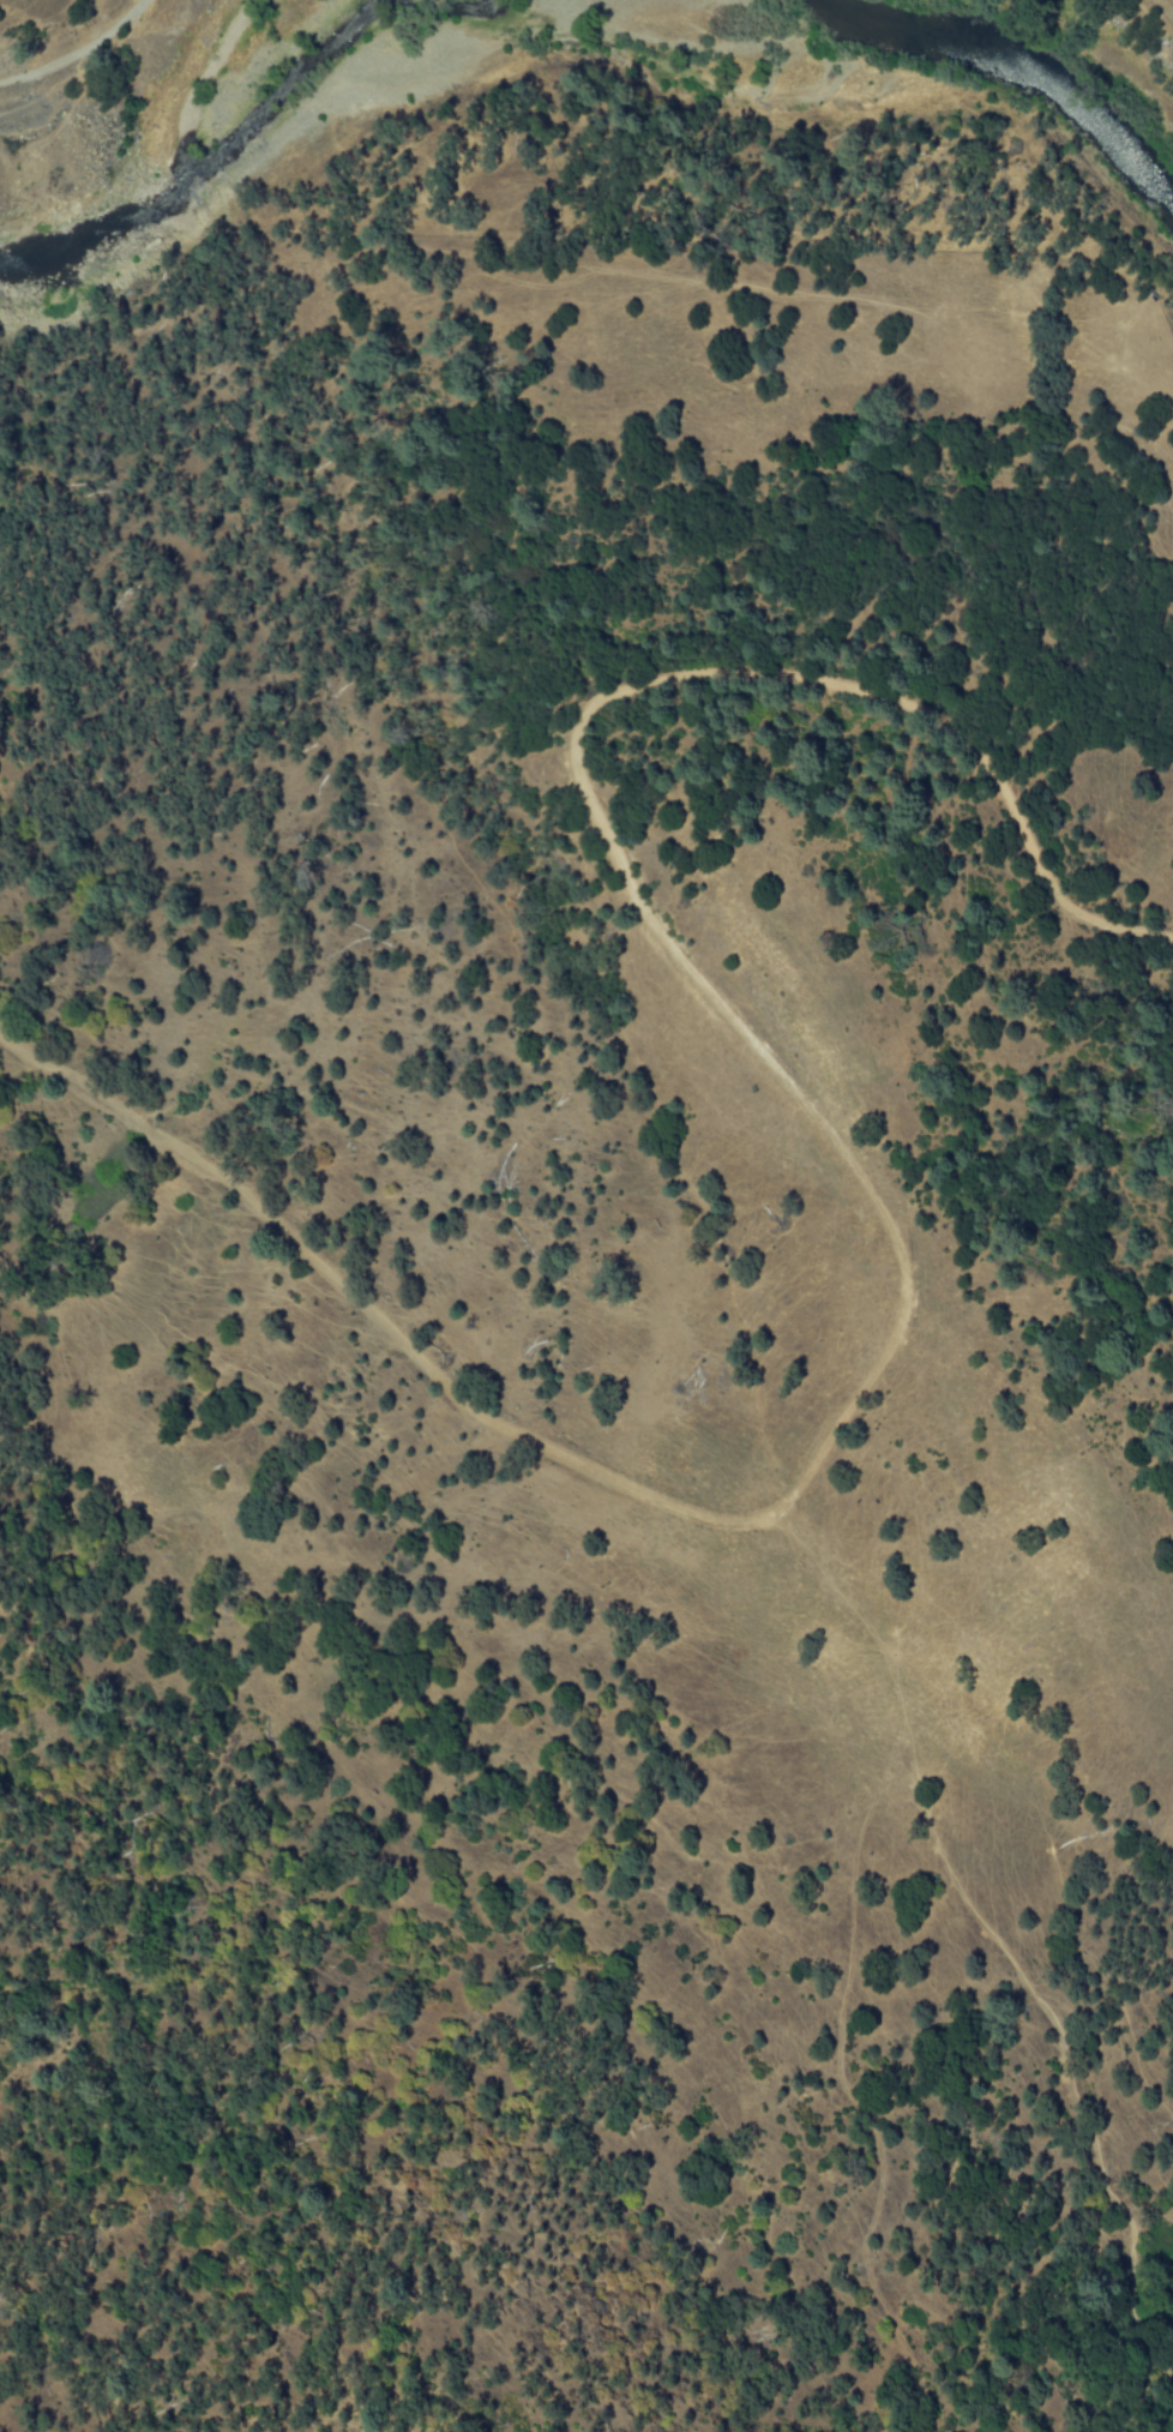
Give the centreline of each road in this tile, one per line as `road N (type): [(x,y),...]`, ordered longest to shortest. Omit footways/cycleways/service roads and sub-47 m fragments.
road 1 (track): [(155,0),(142,18),(29,72),(0,77)]

